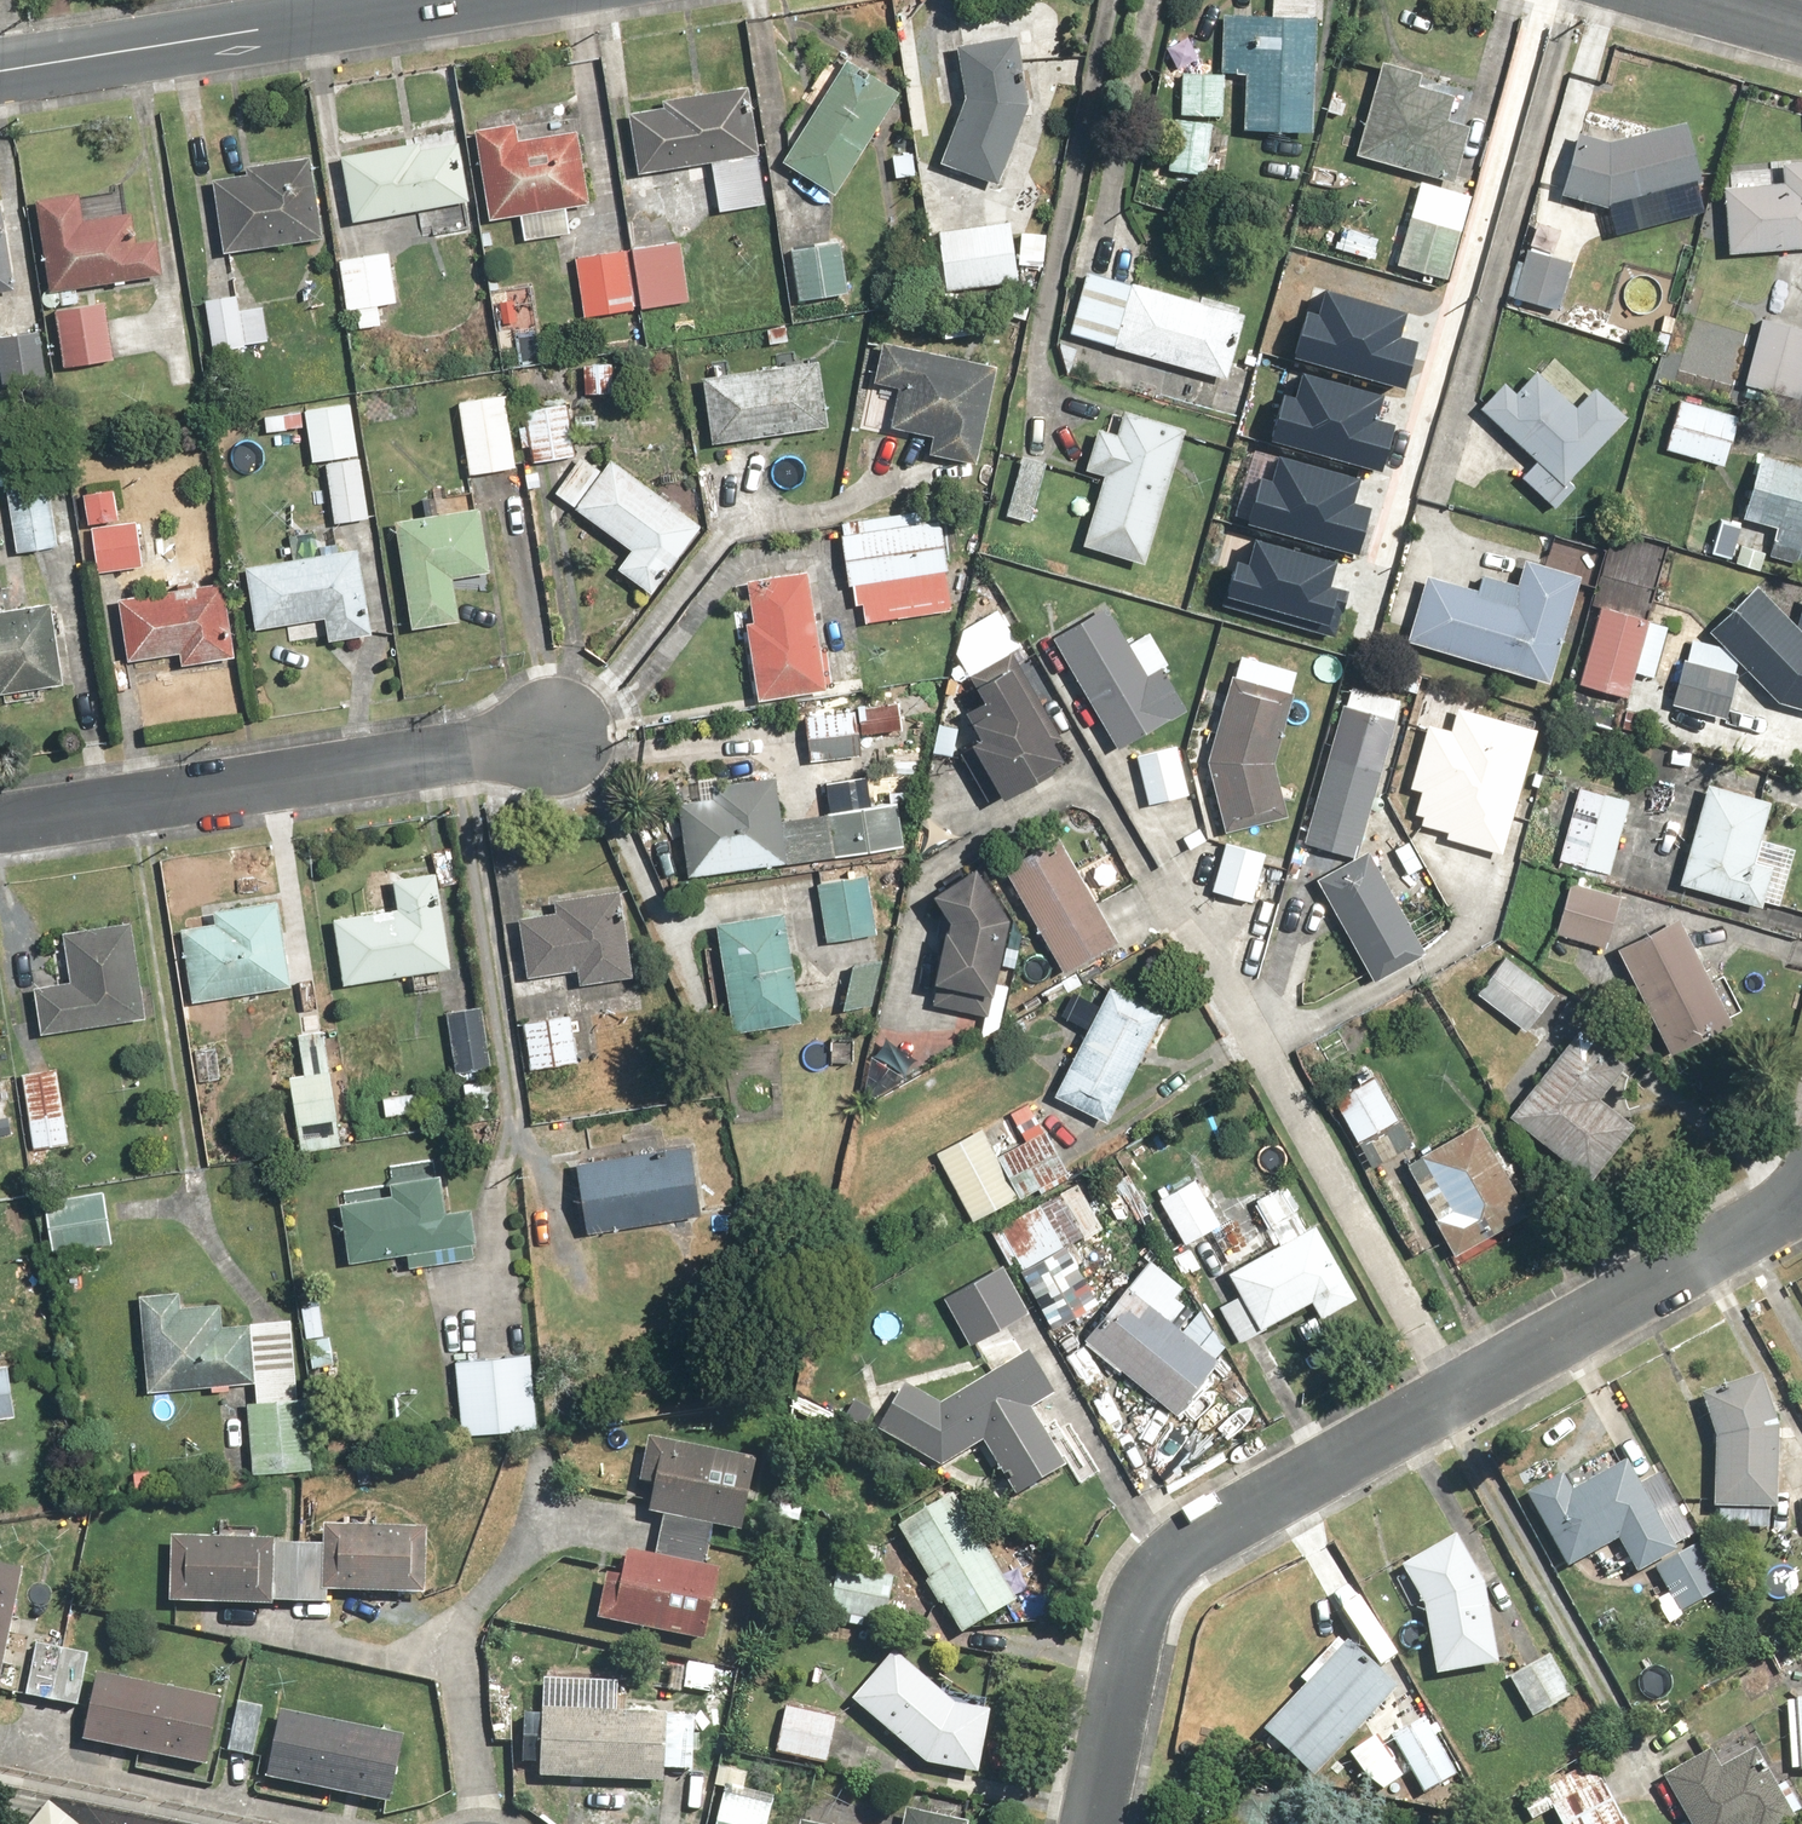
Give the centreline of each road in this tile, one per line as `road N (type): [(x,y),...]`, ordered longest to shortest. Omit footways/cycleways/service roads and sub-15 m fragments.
road 1 (residential): [(1801,1184),(1183,1555),(1139,1617),(1089,1823)]
road 2 (residential): [(0,817),(587,723)]
road 3 (tertiary): [(0,73),(452,0)]

